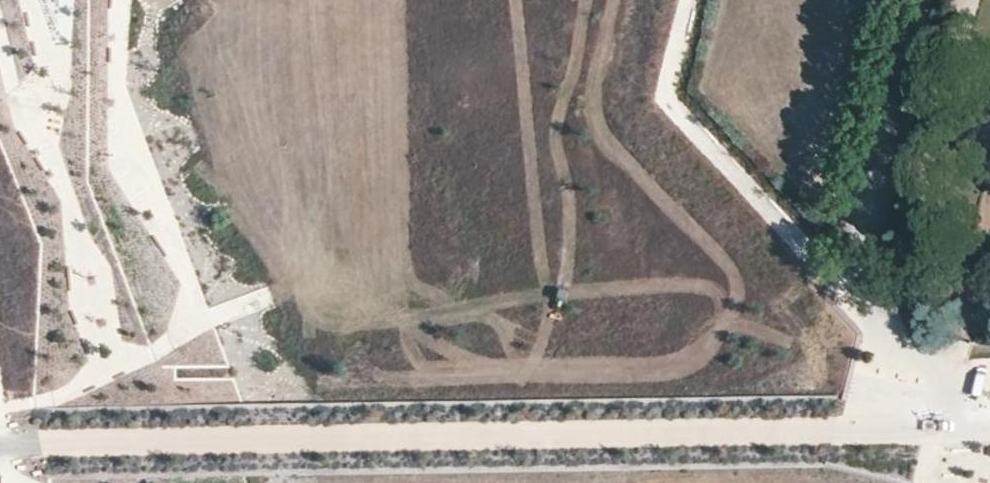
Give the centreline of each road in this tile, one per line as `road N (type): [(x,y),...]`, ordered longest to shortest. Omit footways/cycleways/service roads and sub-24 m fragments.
road 1 (unclassified): [(989,429),(0,445)]

